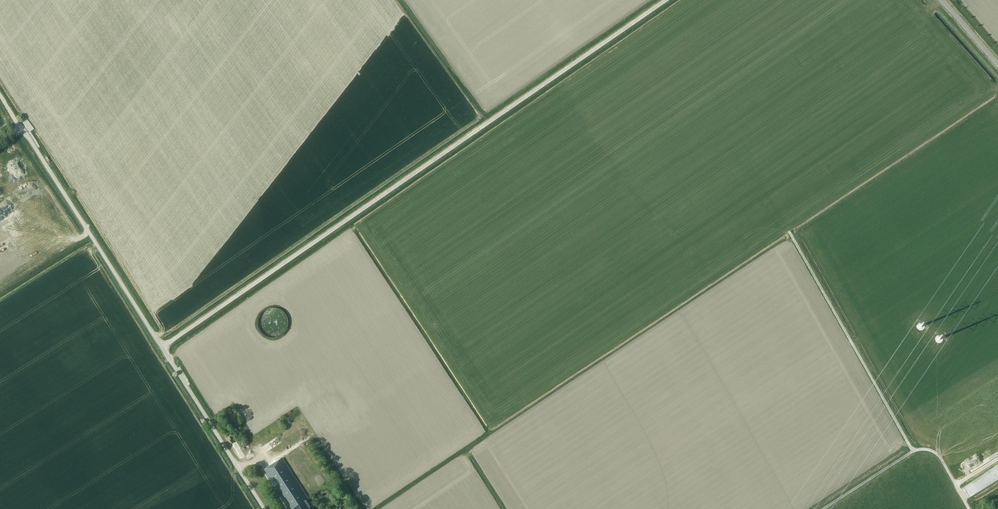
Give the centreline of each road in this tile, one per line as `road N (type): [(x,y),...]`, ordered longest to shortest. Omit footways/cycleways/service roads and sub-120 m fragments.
road 1 (track): [(162,347),(667,0)]
road 2 (unclassified): [(0,139),(27,136),(265,508)]

